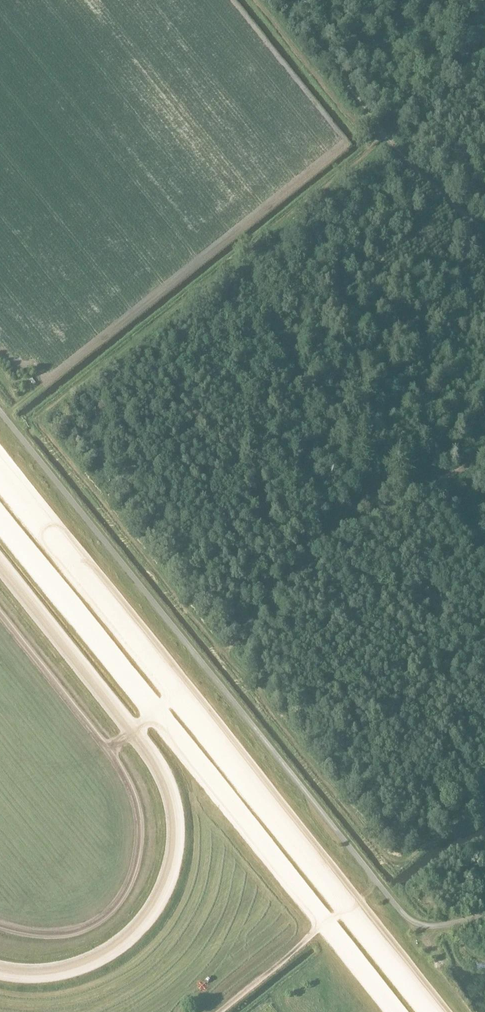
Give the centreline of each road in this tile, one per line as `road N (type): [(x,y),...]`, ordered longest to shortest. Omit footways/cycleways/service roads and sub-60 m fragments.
road 1 (track): [(383,136),(257,237),(242,259),(82,377),(38,422),(231,666),(258,685),(270,714),(389,863),(398,865),(484,813)]
road 2 (track): [(225,656),(339,527),(484,453)]
road 3 (track): [(301,0),(336,71),(383,136),(484,231)]
road 4 (track): [(254,0),(345,117),(372,120)]

